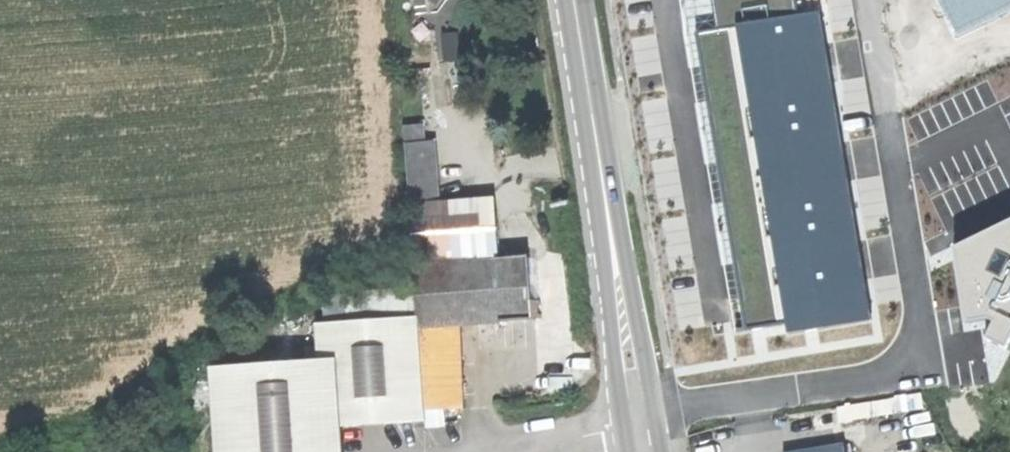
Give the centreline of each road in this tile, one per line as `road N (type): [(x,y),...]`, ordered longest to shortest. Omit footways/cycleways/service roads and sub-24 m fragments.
road 1 (residential): [(638,414),(893,373),(917,357),(921,325),(867,0)]
road 2 (secondary): [(638,414),(573,0)]
road 3 (unclassified): [(487,451),(641,429)]

